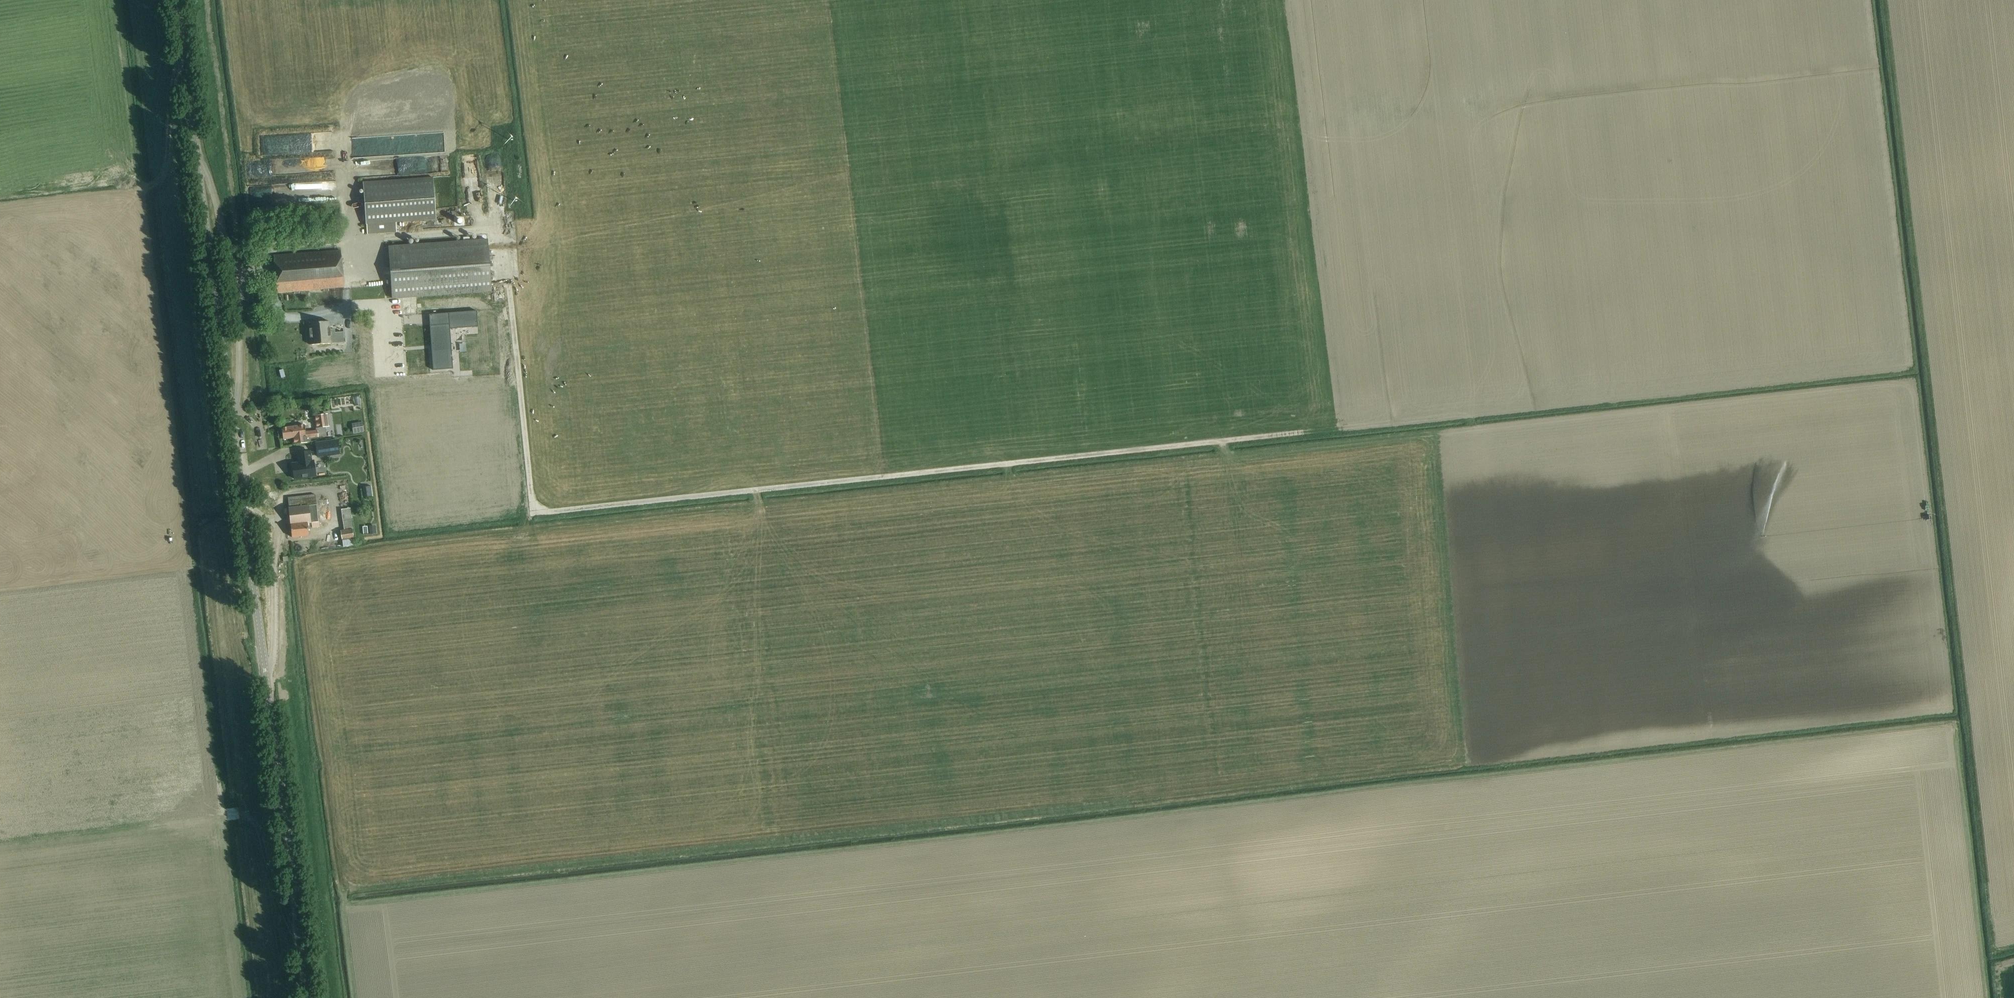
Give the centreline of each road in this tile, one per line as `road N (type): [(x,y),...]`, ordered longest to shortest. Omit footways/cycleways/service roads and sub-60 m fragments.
road 1 (unclassified): [(308,997),(175,0)]

